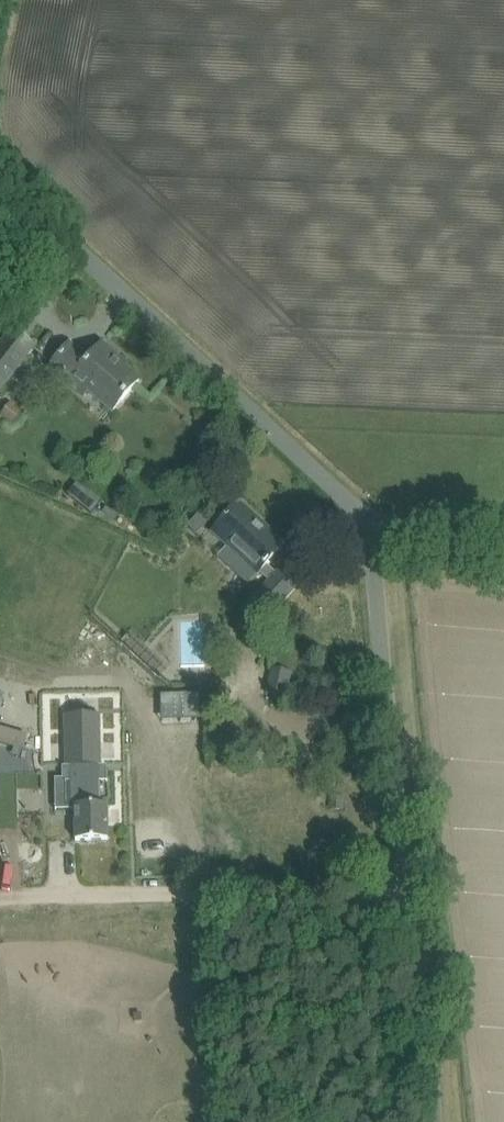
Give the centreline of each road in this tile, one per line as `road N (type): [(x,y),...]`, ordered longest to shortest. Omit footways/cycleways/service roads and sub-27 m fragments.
road 1 (unclassified): [(433,1121),(366,532)]
road 2 (unclassified): [(366,532),(36,215),(0,168)]
road 3 (unclassified): [(503,547),(366,532)]

